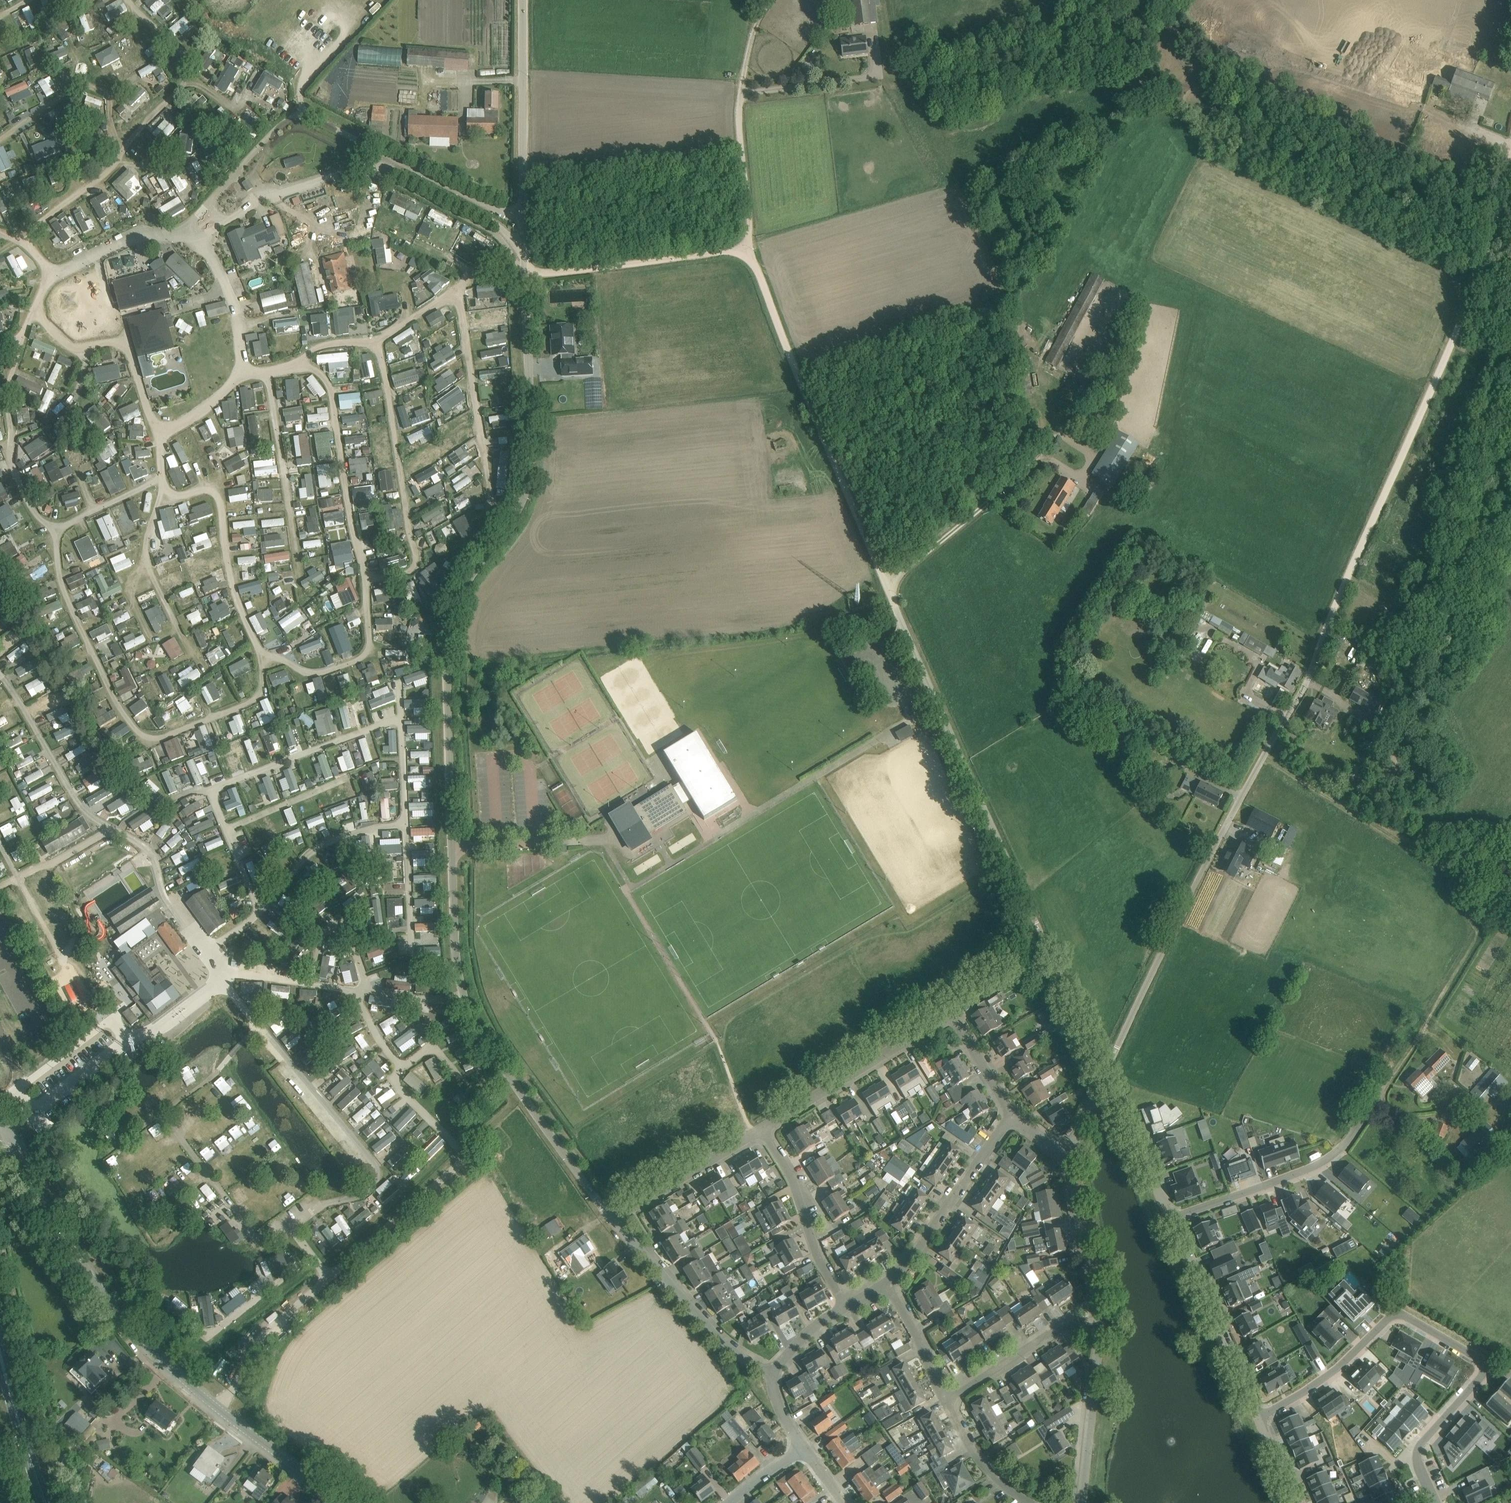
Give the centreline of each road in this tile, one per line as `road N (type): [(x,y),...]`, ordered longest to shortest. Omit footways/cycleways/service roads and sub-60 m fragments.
road 1 (unclassified): [(611,1215),(529,1104),(464,998),(455,962),(448,622),(530,490),(525,274)]
road 2 (unclassified): [(1101,1076),(887,589)]
road 3 (unclassified): [(349,1502),(162,1359),(85,1268),(0,1122)]
road 4 (unclassified): [(1101,1076),(1336,617)]
road 5 (track): [(1336,617),(1477,281),(1510,147)]
road 6 (residential): [(1256,1419),(1315,1387),(1382,1327),(1404,1318),(1480,1366),(1479,1378),(1421,1446),(1419,1464),(1436,1502)]
road 7 (unclassified): [(887,589),(746,251)]
road 8 (residential): [(1165,1219),(1318,1162),(1414,1012)]
road 9 (residential): [(768,1130),(947,1021),(959,1023),(1017,1115)]
road 10 (track): [(1473,933),(1466,891),(1449,865),(1264,755)]
road 11 (unclassified): [(525,274),(522,0)]
road 12 (residential): [(773,1380),(697,1314),(611,1215)]
road 13 (unclassified): [(525,274),(746,251)]
road 14 (residential): [(1256,1419),(1165,1219)]
road 15 (unclassified): [(746,251),(738,107),(751,35)]
road 16 (residential): [(885,1285),(1017,1115)]
road 17 (unclassified): [(887,589),(1037,457)]
road 18 (residential): [(850,1308),(768,1130)]
road 19 (residential): [(611,1215),(768,1130)]
road 20 (residential): [(1083,1502),(1096,1325)]
road 21 (residential): [(1096,1325),(1073,1151)]
road 22 (residential): [(945,1400),(1062,1325),(1096,1325)]
road 23 (residential): [(1165,1219),(1101,1076)]
road 24 (primary): [(46,1502),(0,1353)]
road 25 (residential): [(1035,1502),(994,1476),(945,1400)]
road 26 (residential): [(945,1400),(885,1285)]

